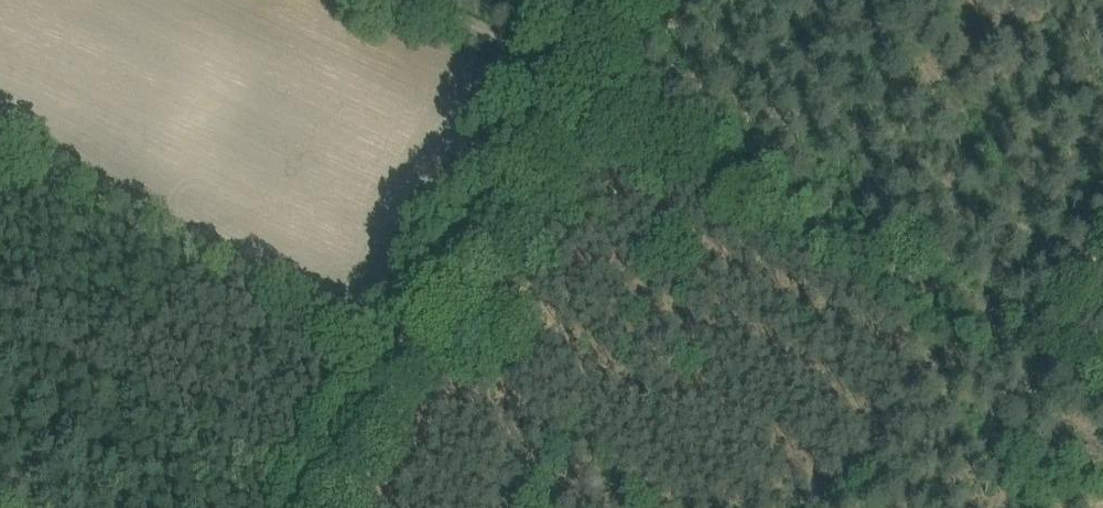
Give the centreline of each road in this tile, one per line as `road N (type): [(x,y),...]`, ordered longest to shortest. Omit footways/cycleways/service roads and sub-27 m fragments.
road 1 (track): [(1102,408),(558,85)]
road 2 (track): [(558,85),(314,507)]
road 3 (track): [(558,85),(380,0)]

